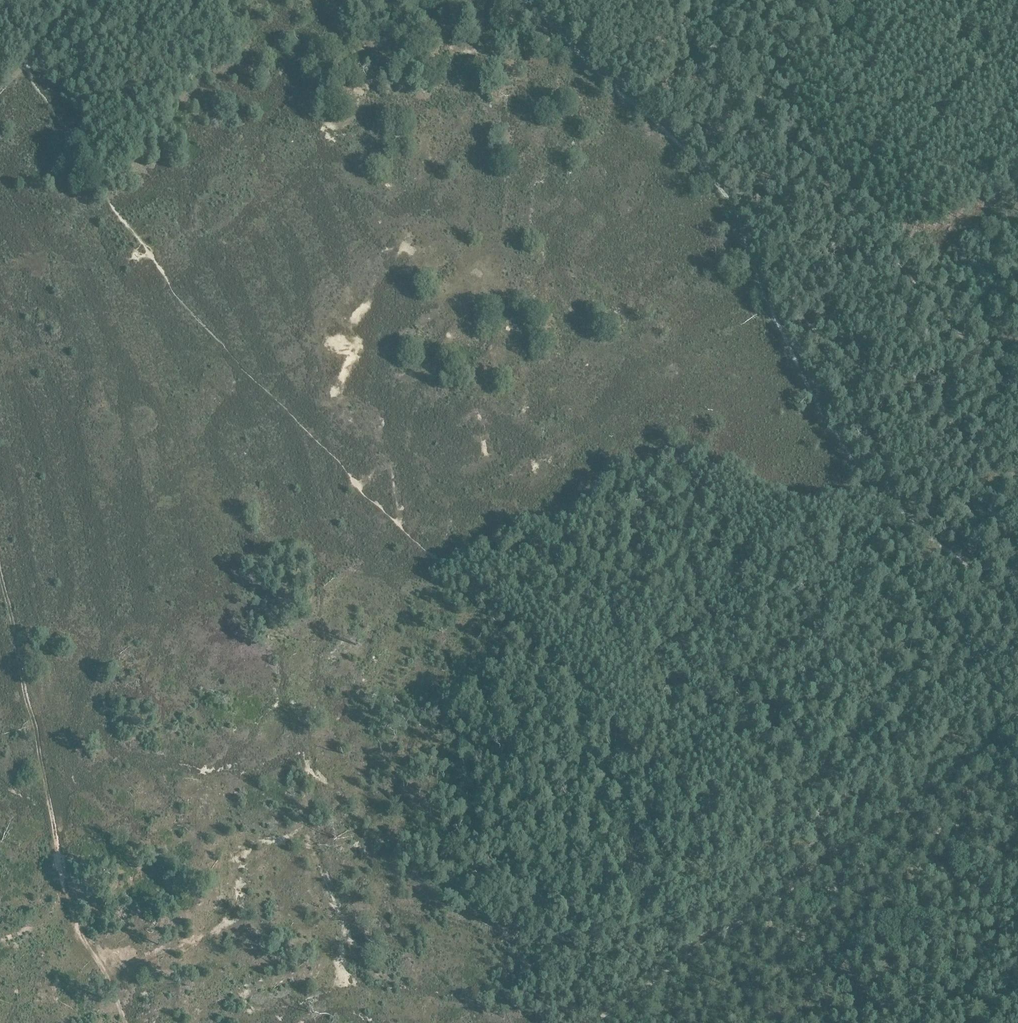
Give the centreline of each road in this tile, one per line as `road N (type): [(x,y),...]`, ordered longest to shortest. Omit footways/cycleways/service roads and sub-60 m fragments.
road 1 (track): [(661,0),(1016,397)]
road 2 (track): [(124,1022),(64,887),(0,566)]
road 3 (track): [(836,861),(591,1022)]
road 4 (track): [(1010,734),(836,861)]

